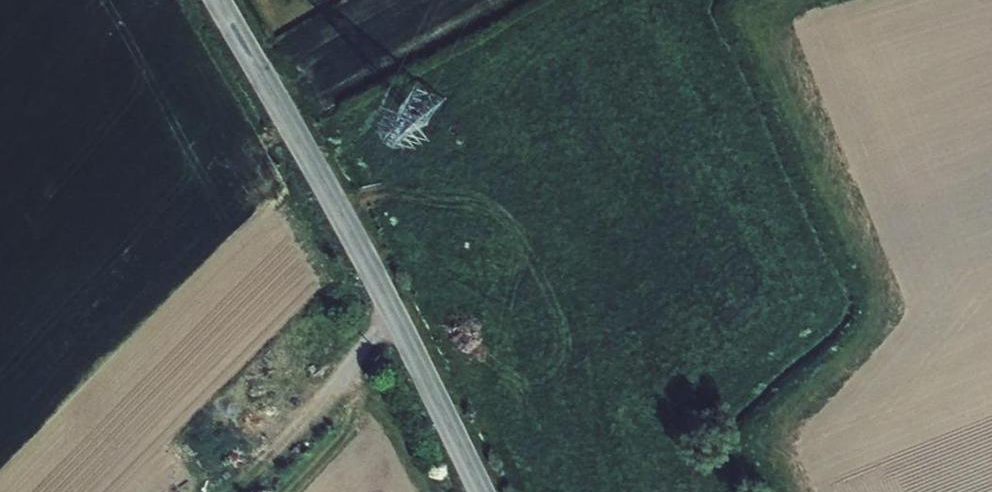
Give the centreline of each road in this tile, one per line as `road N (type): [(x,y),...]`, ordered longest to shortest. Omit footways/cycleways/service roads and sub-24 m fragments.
road 1 (unclassified): [(483,491),(358,247),(218,0)]

